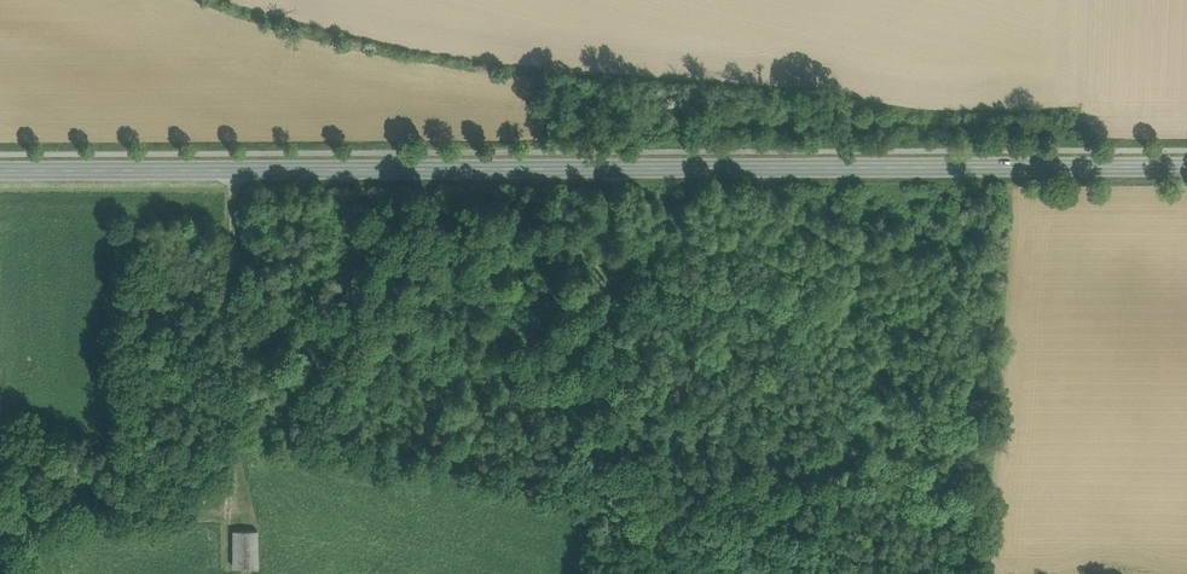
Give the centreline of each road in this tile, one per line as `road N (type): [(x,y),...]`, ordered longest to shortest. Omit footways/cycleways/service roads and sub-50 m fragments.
road 1 (primary): [(0,169),(1186,166)]
road 2 (track): [(263,0),(408,38),(862,90),(1085,92)]
road 3 (track): [(614,167),(601,505),(834,559)]
road 4 (track): [(608,291),(715,306),(849,343),(833,573)]
road 5 (track): [(233,168),(236,429)]

